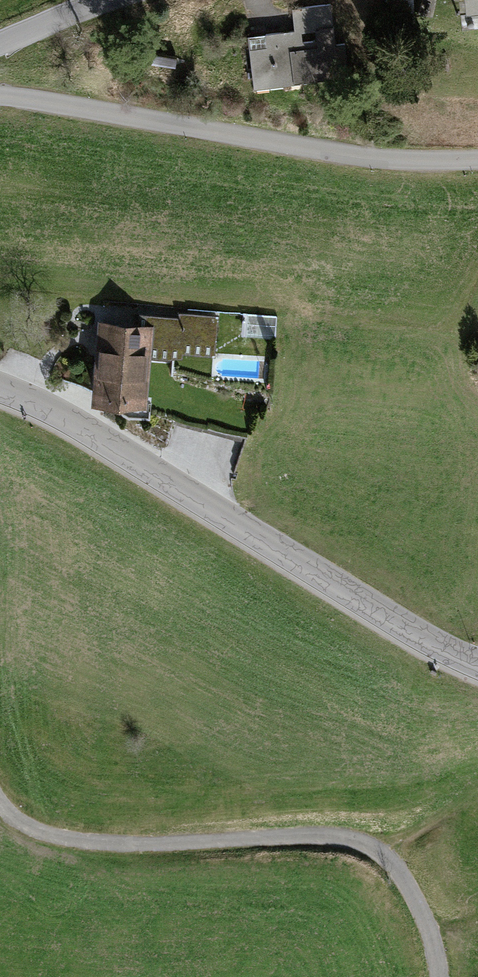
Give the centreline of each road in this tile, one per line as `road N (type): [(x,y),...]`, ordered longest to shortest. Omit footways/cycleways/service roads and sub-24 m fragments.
road 1 (tertiary): [(477,665),(62,416),(0,390)]
road 2 (unclassified): [(0,805),(45,834),(99,846),(361,843),(383,854),(411,889),(437,976)]
road 3 (residential): [(0,97),(350,156),(477,159)]

